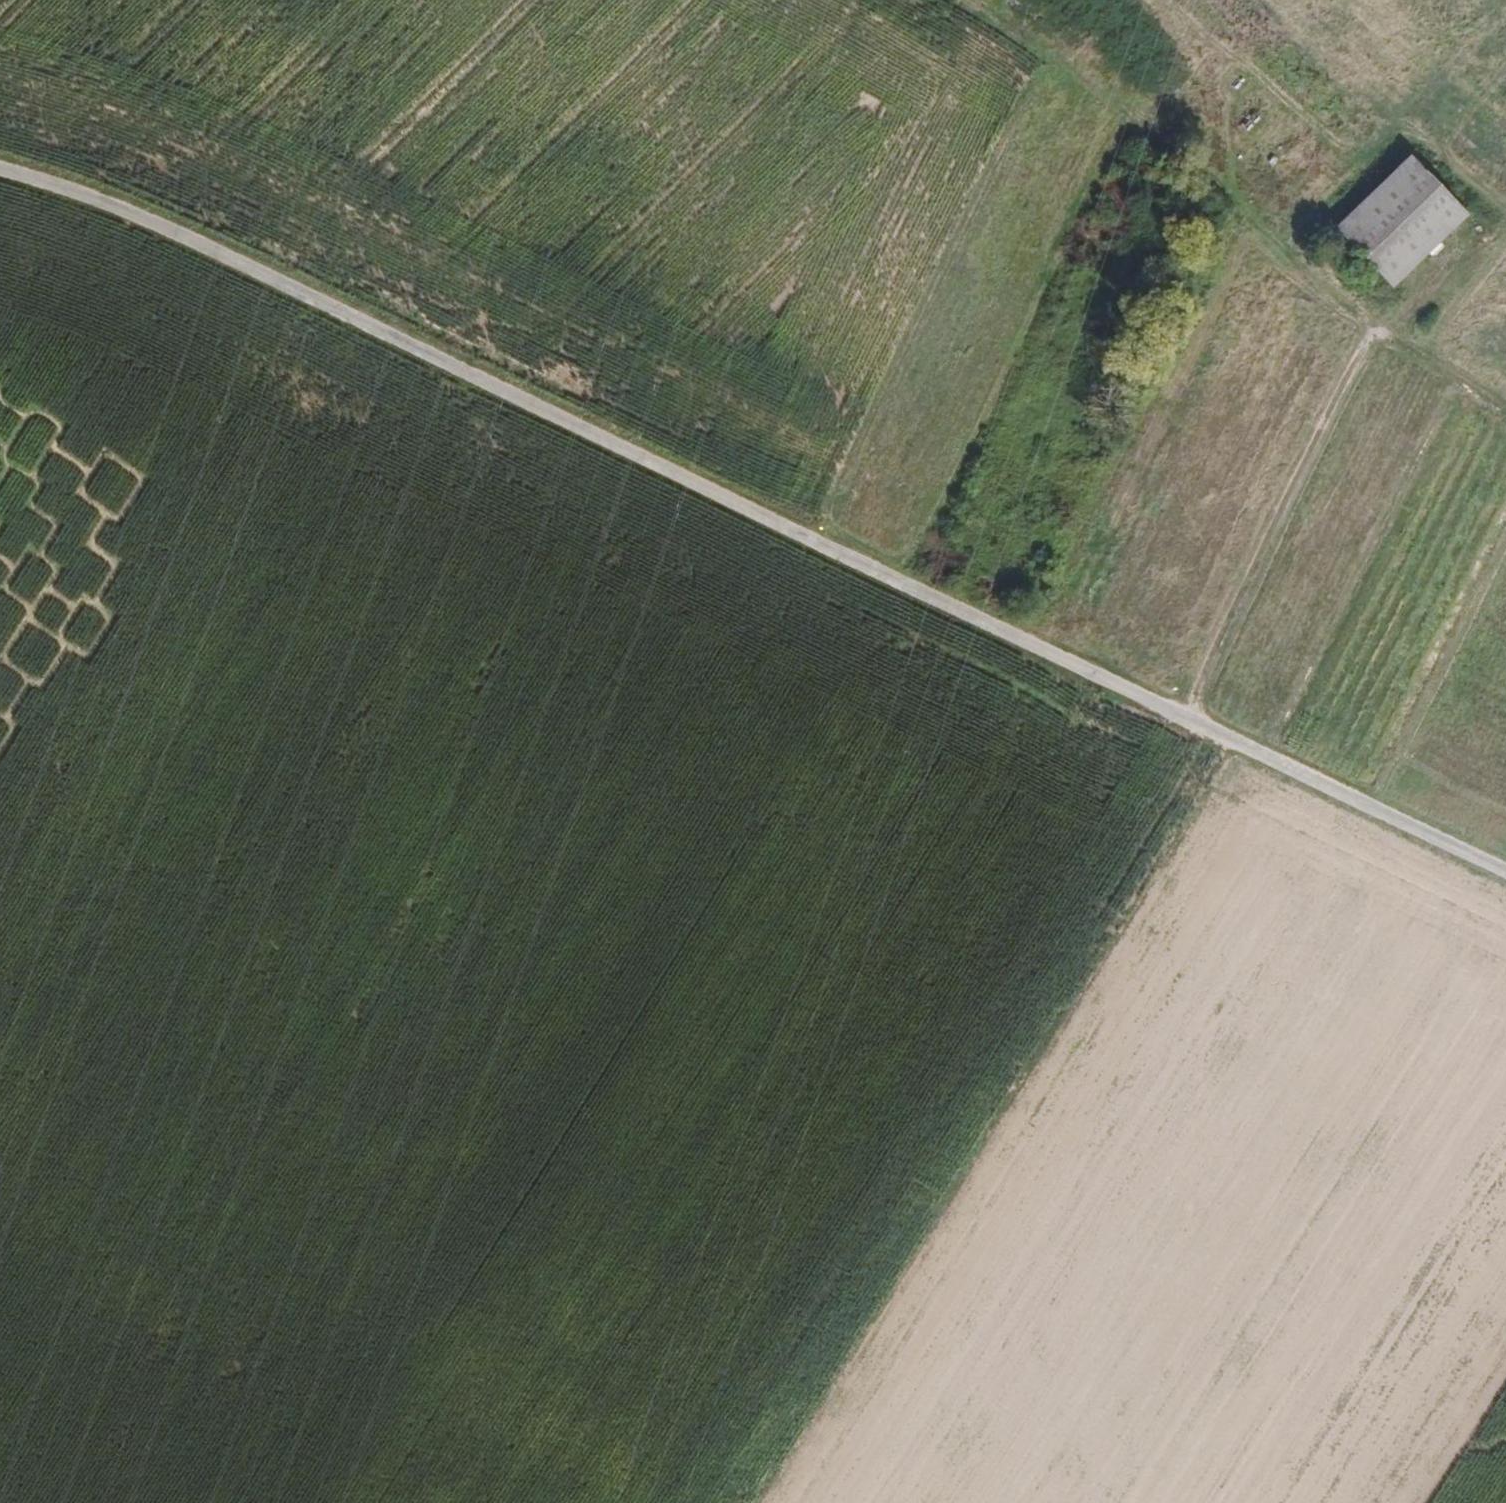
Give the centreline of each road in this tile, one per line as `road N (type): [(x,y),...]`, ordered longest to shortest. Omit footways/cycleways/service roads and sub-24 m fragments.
road 1 (unclassified): [(0,170),(147,222),(1505,872)]
road 2 (track): [(1197,724),(1382,316),(1290,240)]

